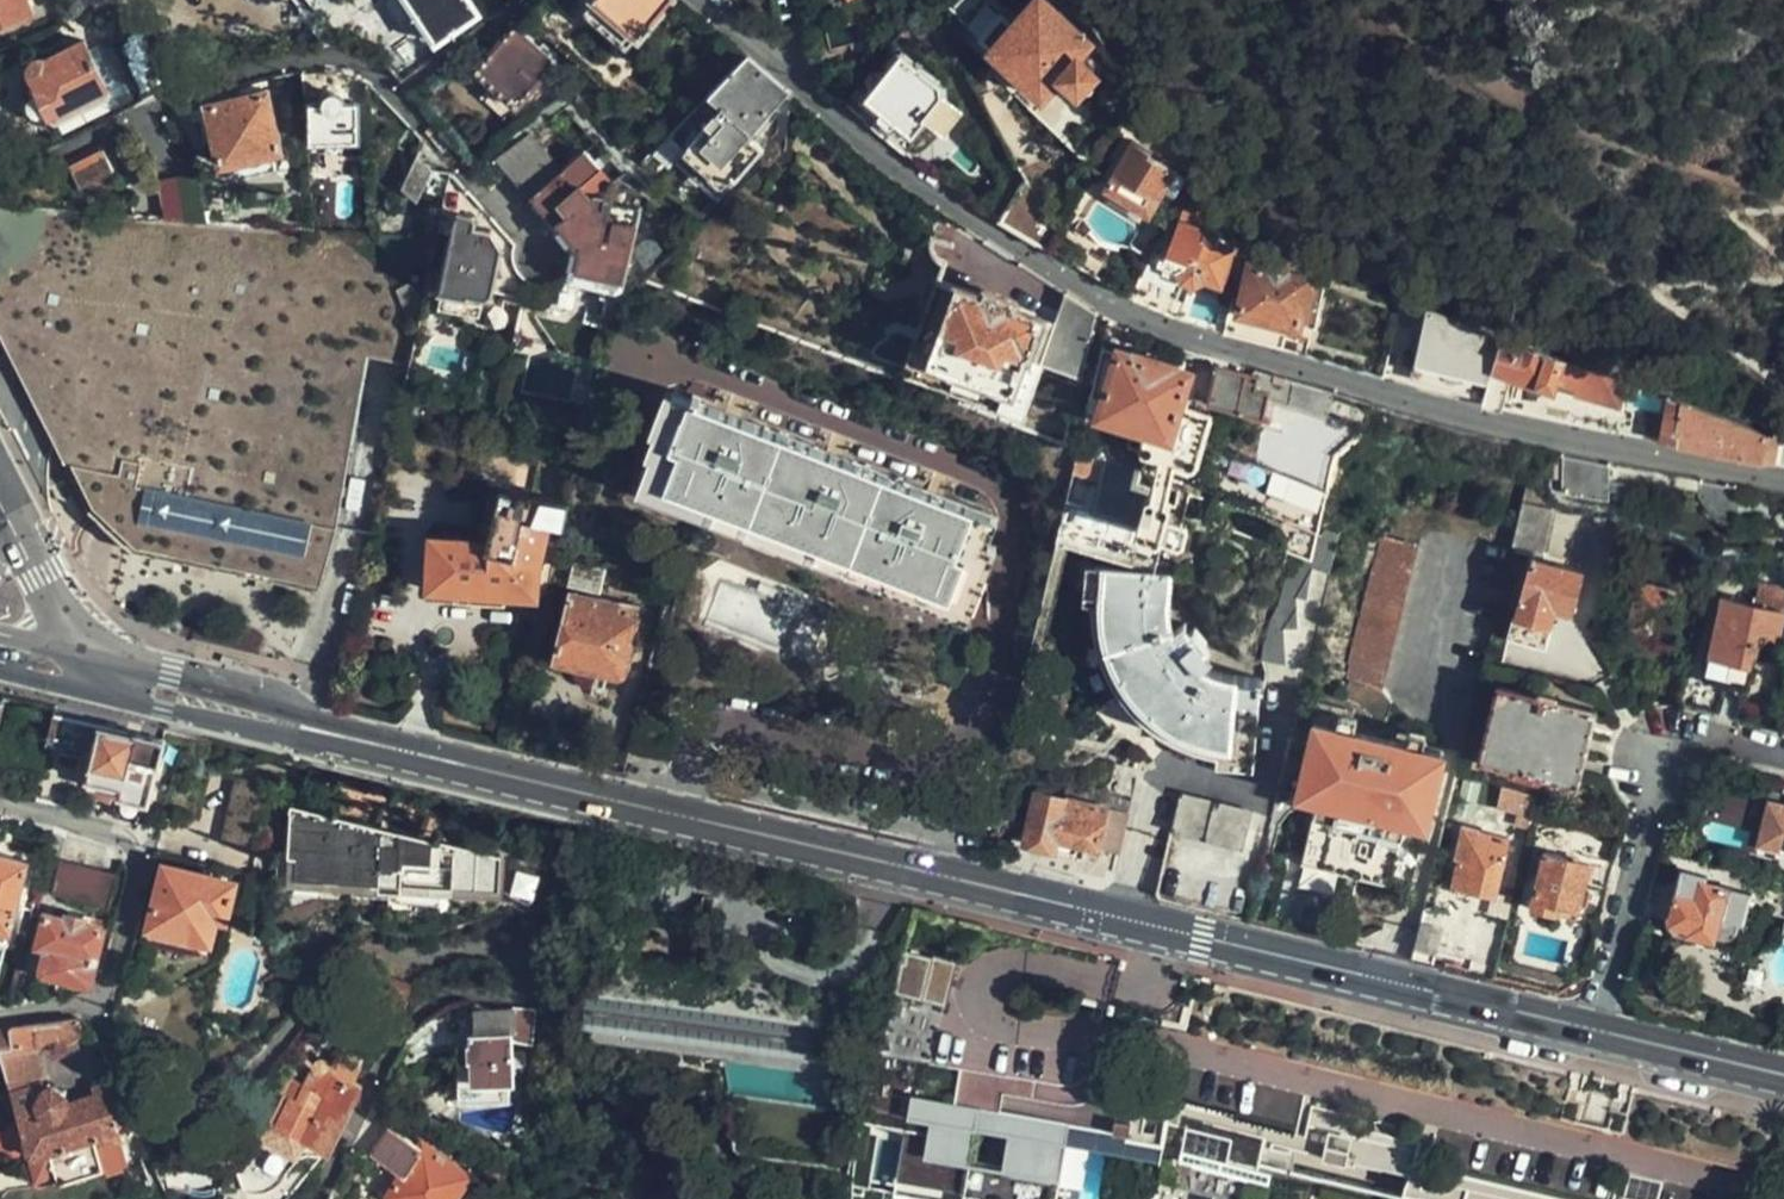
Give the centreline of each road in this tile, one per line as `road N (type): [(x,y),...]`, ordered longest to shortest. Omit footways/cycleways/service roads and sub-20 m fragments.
road 1 (secondary): [(71,669),(1783,1075)]
road 2 (residential): [(1783,470),(1201,338),(1119,307),(896,167),(707,0)]
road 3 (residential): [(0,808),(124,842),(137,858),(101,1001),(114,1039),(150,1071),(171,1078),(201,1085),(238,1078),(332,976),(511,950),(523,966),(519,988),(435,1007),(401,1043),(322,1198)]
road 4 (tertiary): [(71,669),(66,623),(16,524)]

